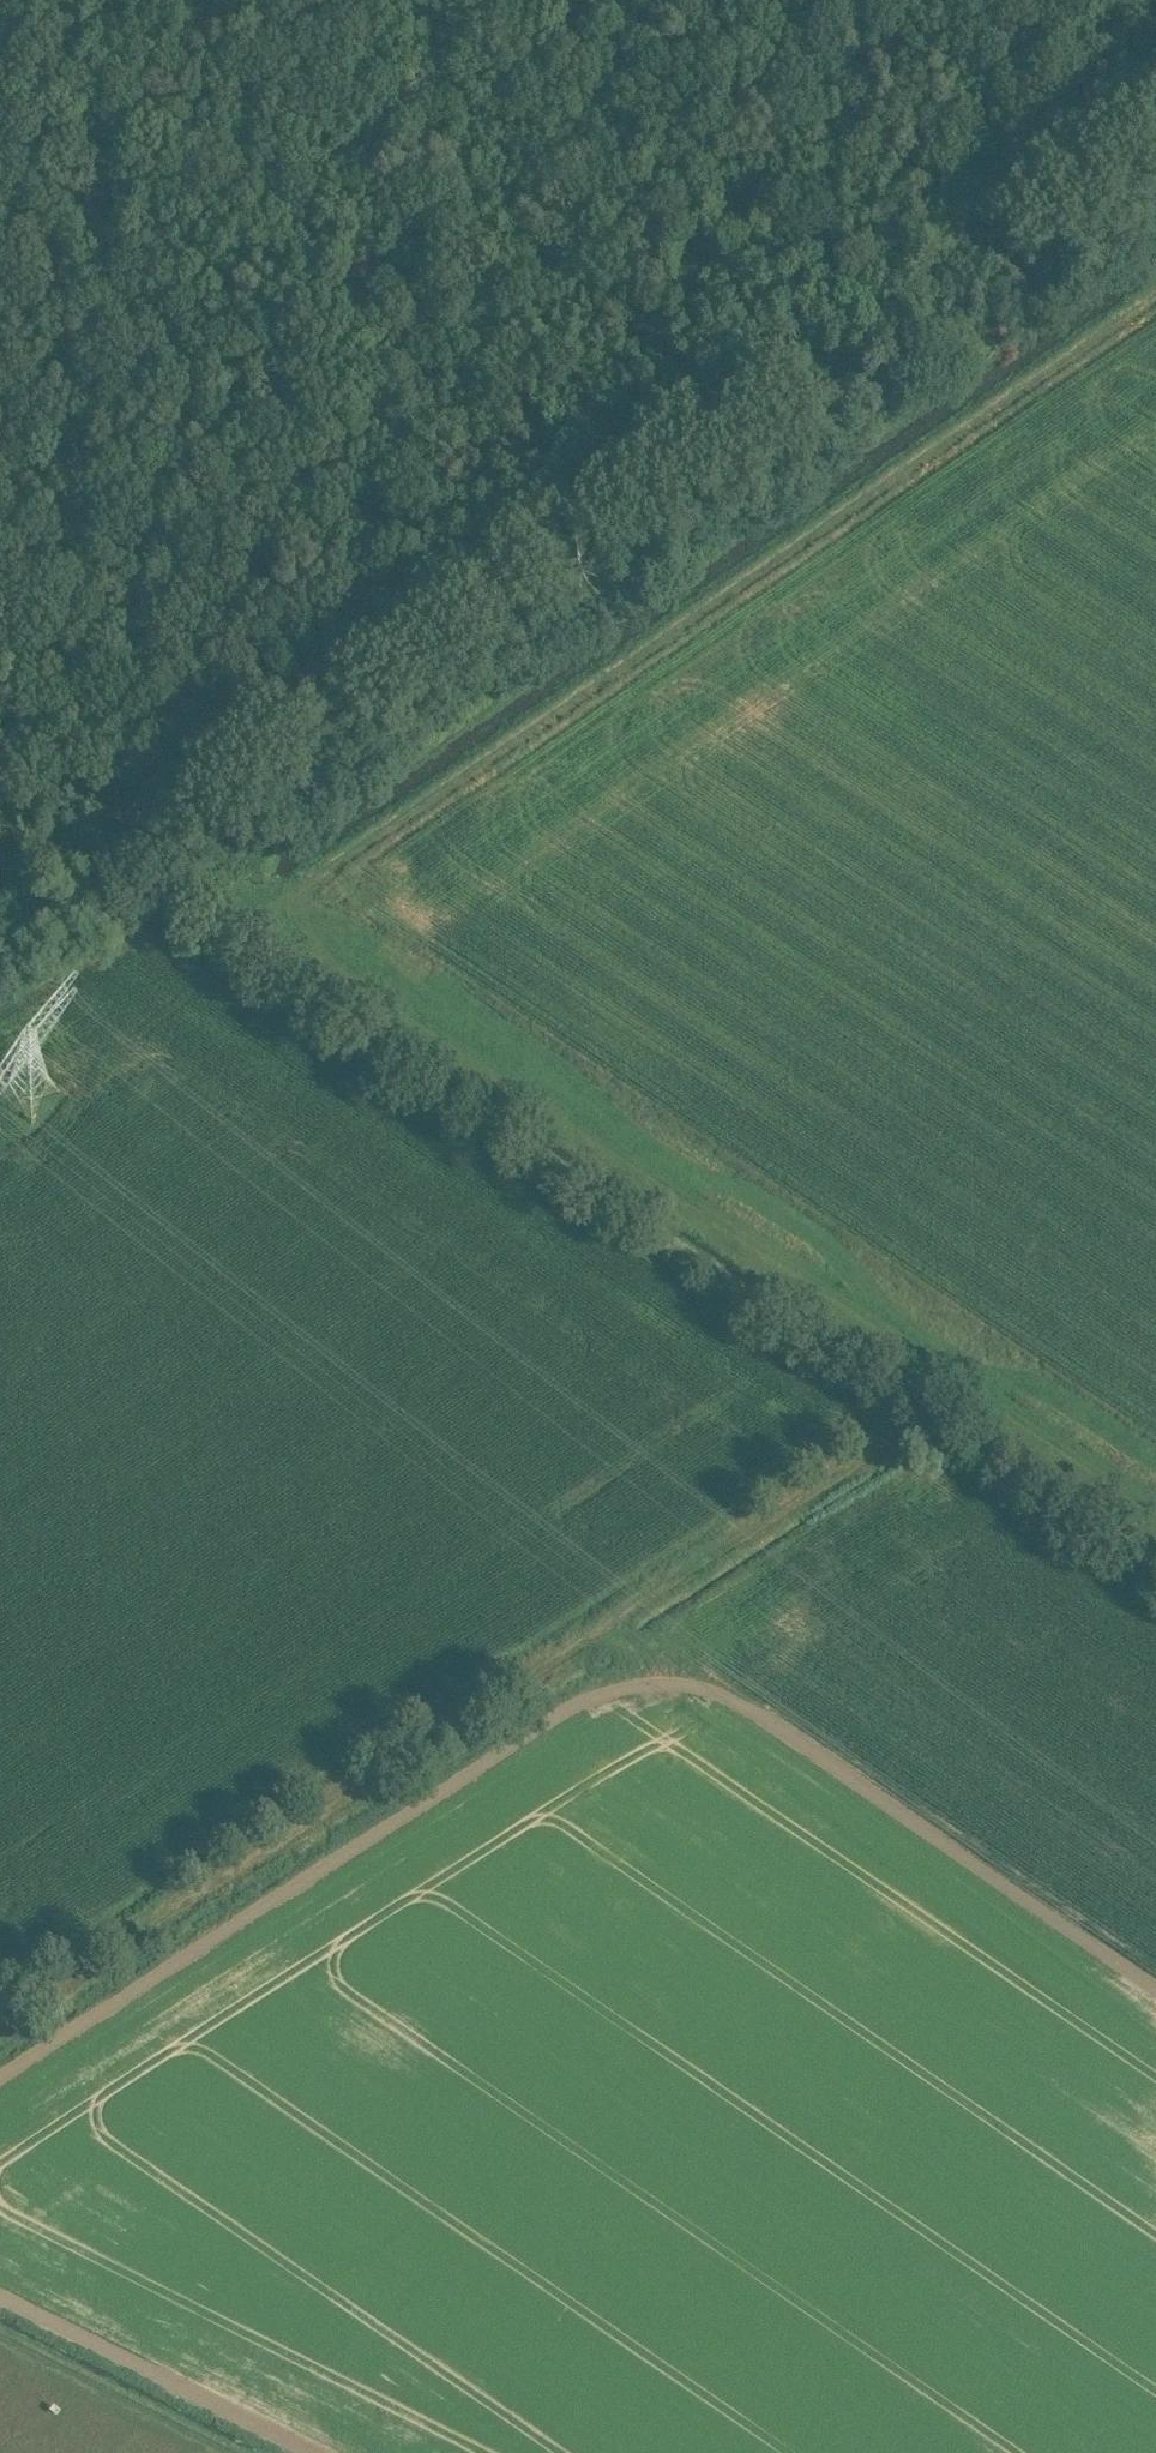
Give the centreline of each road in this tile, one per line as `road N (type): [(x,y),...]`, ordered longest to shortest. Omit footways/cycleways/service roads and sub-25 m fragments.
road 1 (track): [(946,1388),(853,1469),(0,2017)]

